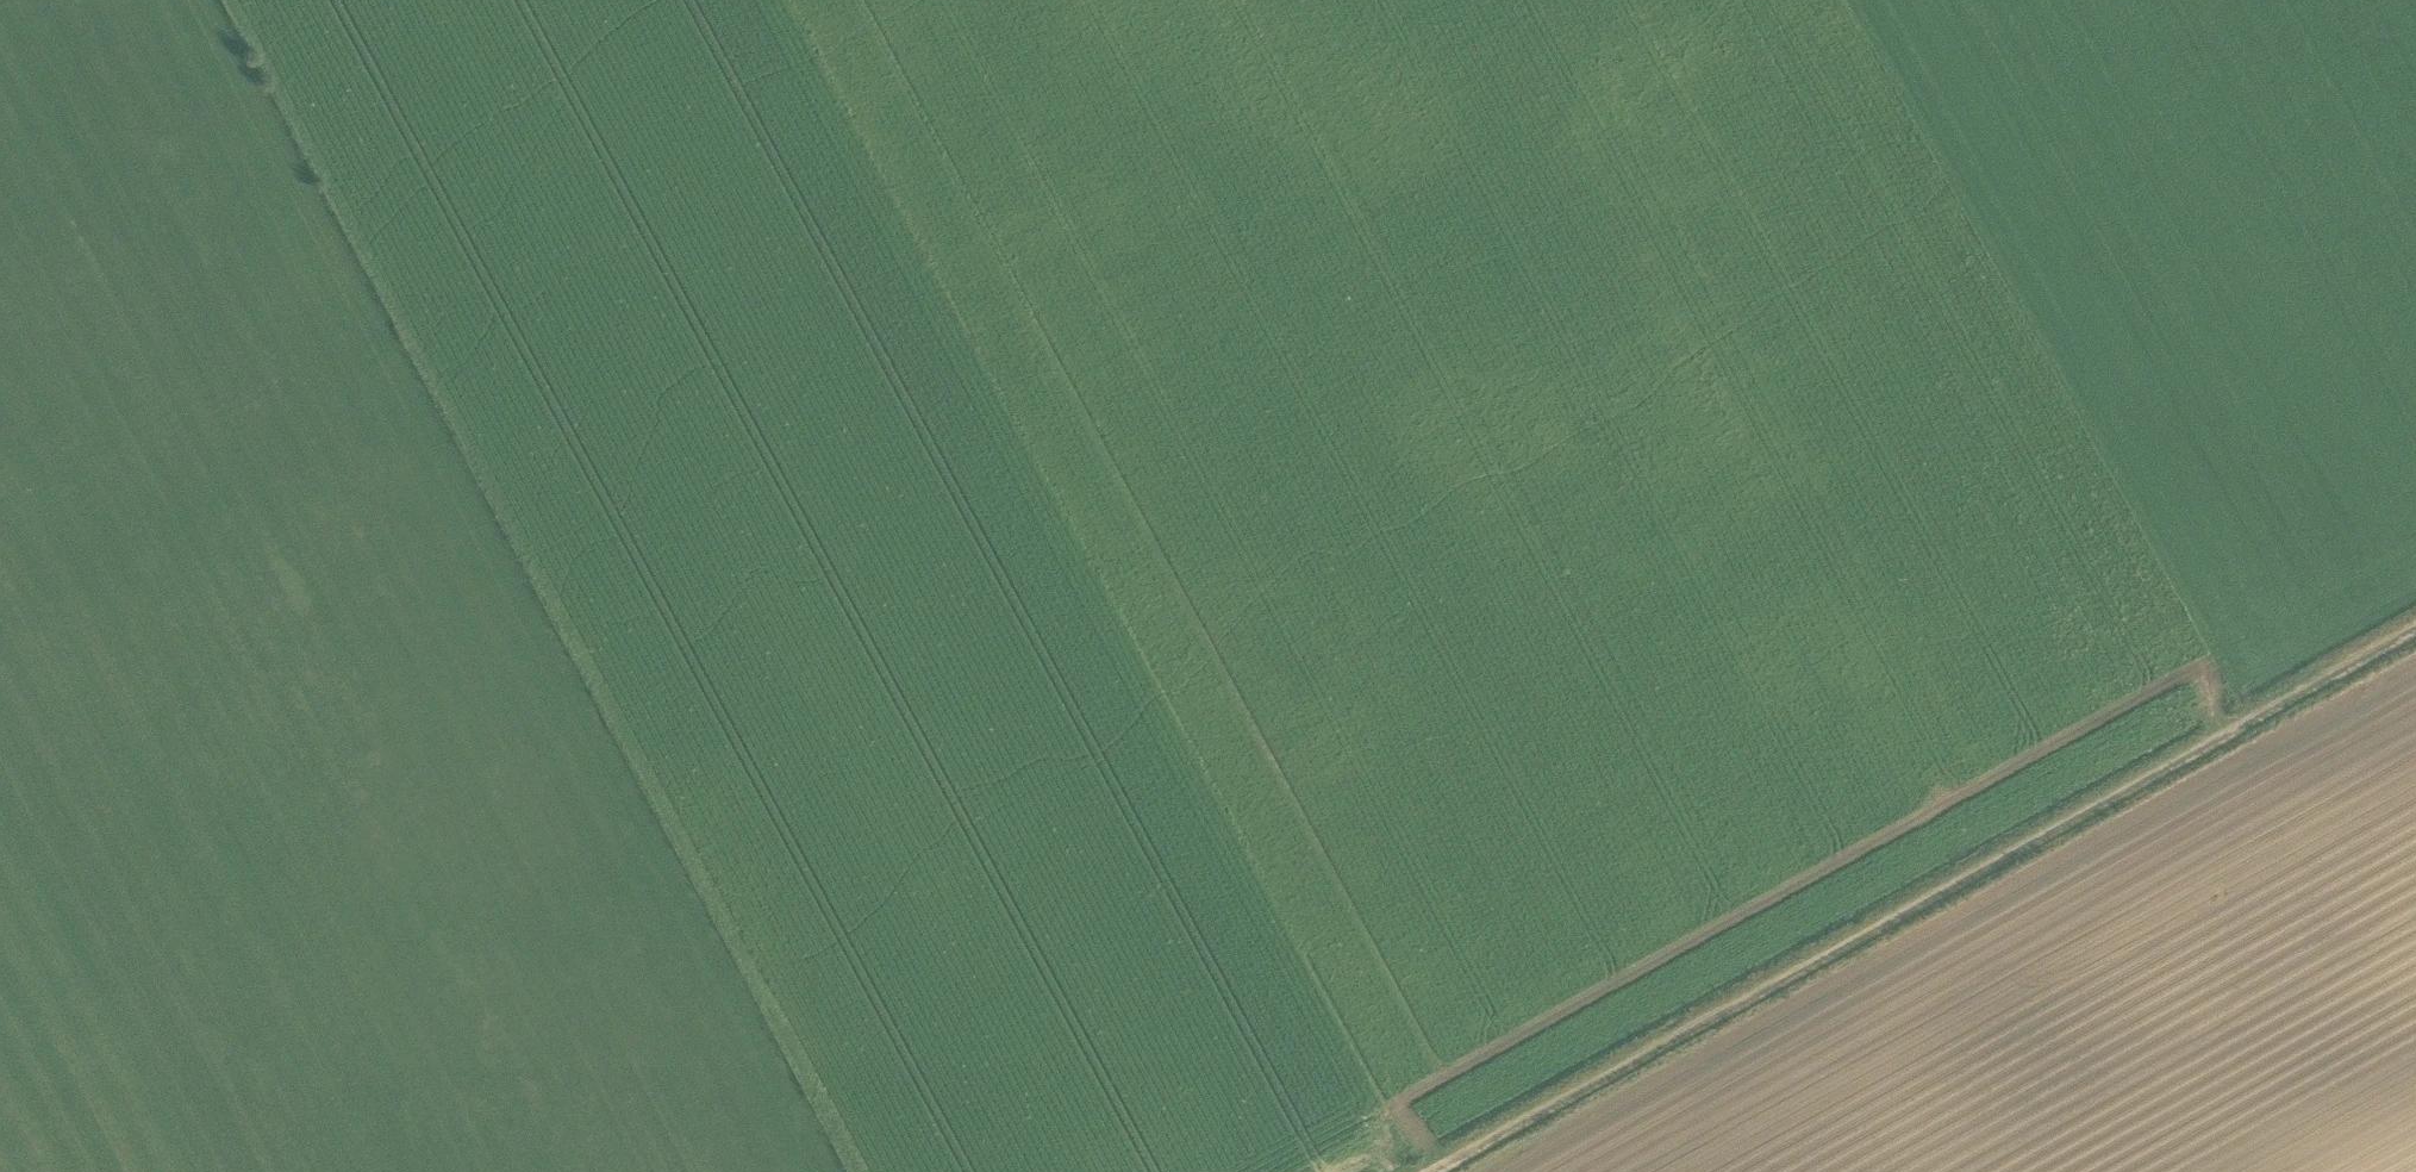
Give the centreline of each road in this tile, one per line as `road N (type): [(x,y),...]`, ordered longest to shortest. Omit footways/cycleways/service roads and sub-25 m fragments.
road 1 (track): [(2415,637),(1436,1171)]

